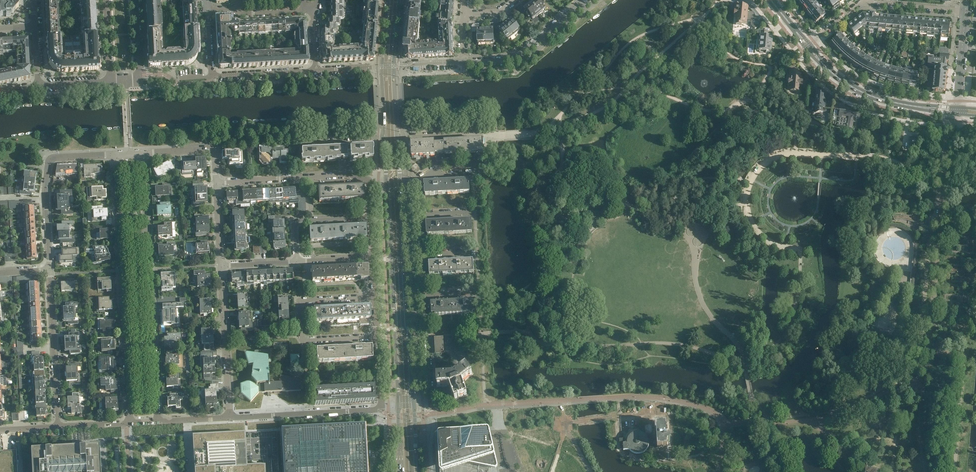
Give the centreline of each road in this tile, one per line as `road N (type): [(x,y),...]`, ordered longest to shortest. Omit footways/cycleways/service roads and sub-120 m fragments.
road 1 (residential): [(157,422),(142,153)]
road 2 (residential): [(116,155),(131,423)]
road 3 (secondary): [(386,183),(398,403)]
road 4 (secondary): [(413,402),(401,183)]
road 5 (residential): [(49,270),(51,158),(116,155)]
road 6 (secondary): [(805,47),(862,95),(956,114)]
road 7 (residential): [(316,70),(212,76),(207,11)]
road 8 (secondary): [(956,107),(862,89),(810,44)]
road 9 (residential): [(221,266),(230,418)]
road 10 (unclassified): [(381,403),(230,418)]
road 11 (residential): [(465,63),(512,59),(589,0)]

